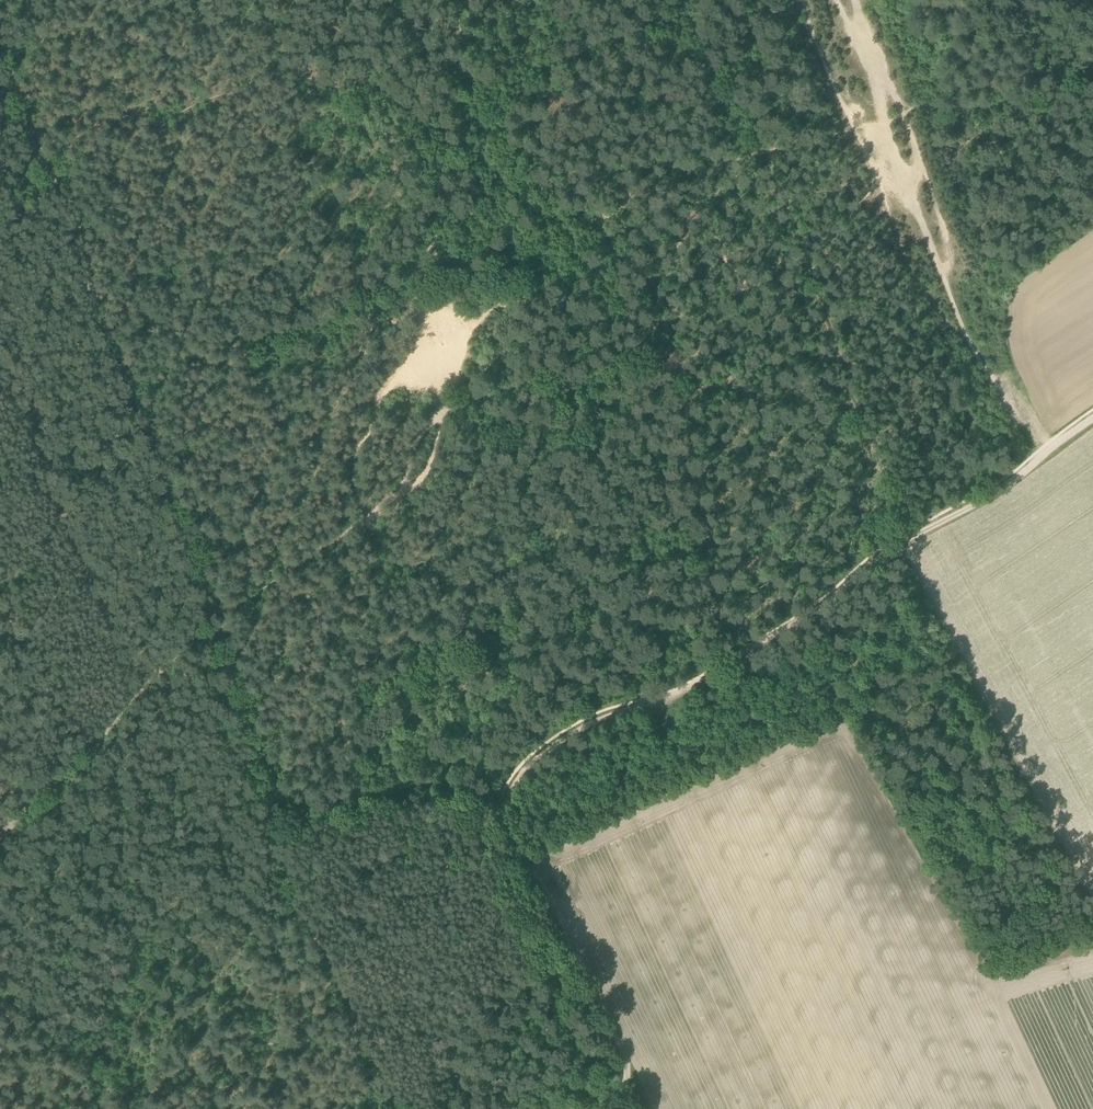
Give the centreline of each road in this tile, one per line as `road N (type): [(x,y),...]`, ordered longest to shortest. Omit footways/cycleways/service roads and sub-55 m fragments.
road 1 (track): [(507,807),(522,778),(568,738),(602,718),(673,696),(766,642),(1092,421)]
road 2 (track): [(853,0),(877,68),(882,122),(980,361),(1036,463)]
road 3 (track): [(507,807),(451,795),(347,816),(293,803),(261,748),(222,617)]
road 4 (track): [(980,361),(921,290),(898,247),(805,0)]
road 5 (track): [(507,807),(510,842),(614,1028),(635,1081),(629,1098),(612,1108)]
road 6 (track): [(222,617),(0,834)]
road 7 (track): [(150,417),(101,313),(53,173)]
road 8 (track): [(853,130),(1092,85)]
road 9 (track): [(222,617),(150,417)]
road 10 (track): [(53,173),(0,21)]

